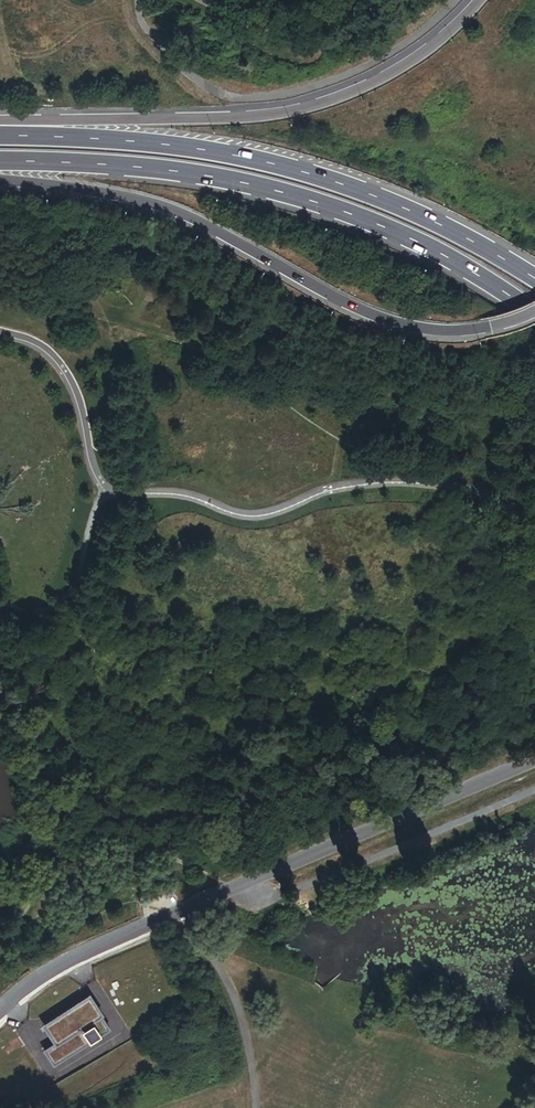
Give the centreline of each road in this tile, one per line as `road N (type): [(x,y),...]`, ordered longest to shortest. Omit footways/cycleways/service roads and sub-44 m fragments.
road 1 (unclassified): [(0,1012),(82,953),(534,759)]
road 2 (trunk): [(0,181),(142,202),(198,221),(378,321),(419,332),(455,335),(534,313)]
road 3 (trunk): [(0,162),(245,182),(317,202),(445,256),(534,314)]
road 4 (trunk): [(534,280),(396,205),(322,178),(245,157),(0,138)]
road 5 (trunk): [(484,0),(421,52),(297,109),(226,121),(0,126)]

